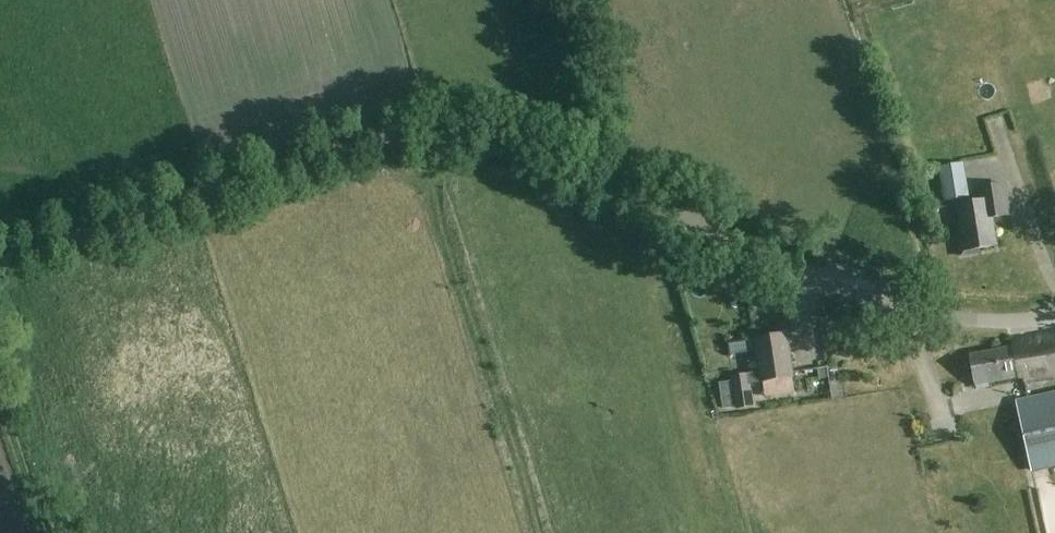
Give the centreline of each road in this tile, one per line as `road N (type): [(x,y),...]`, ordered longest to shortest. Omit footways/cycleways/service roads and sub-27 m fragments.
road 1 (unclassified): [(0,261),(320,151),(372,138),(455,134),(518,145),(887,304),(946,316),(1054,315)]
road 2 (track): [(0,391),(44,532)]

